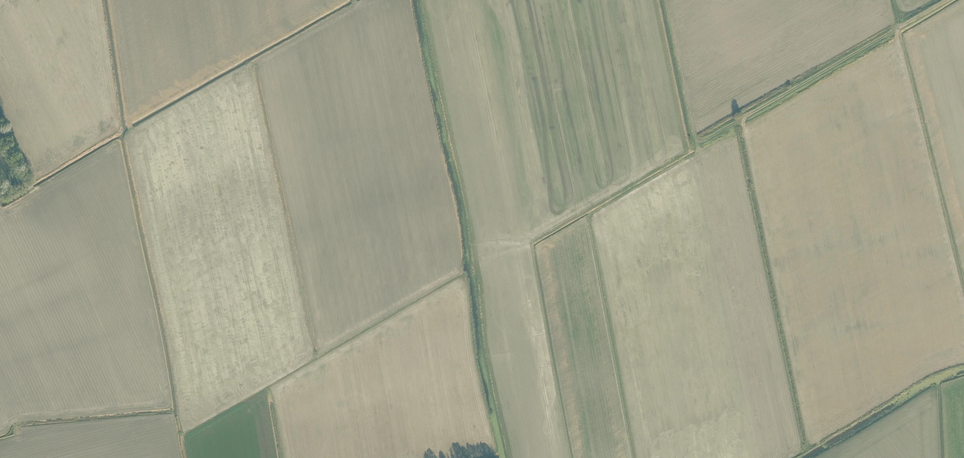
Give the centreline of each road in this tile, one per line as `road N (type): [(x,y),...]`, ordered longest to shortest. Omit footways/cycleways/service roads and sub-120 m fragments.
road 1 (track): [(947,0),(701,143),(666,0)]

